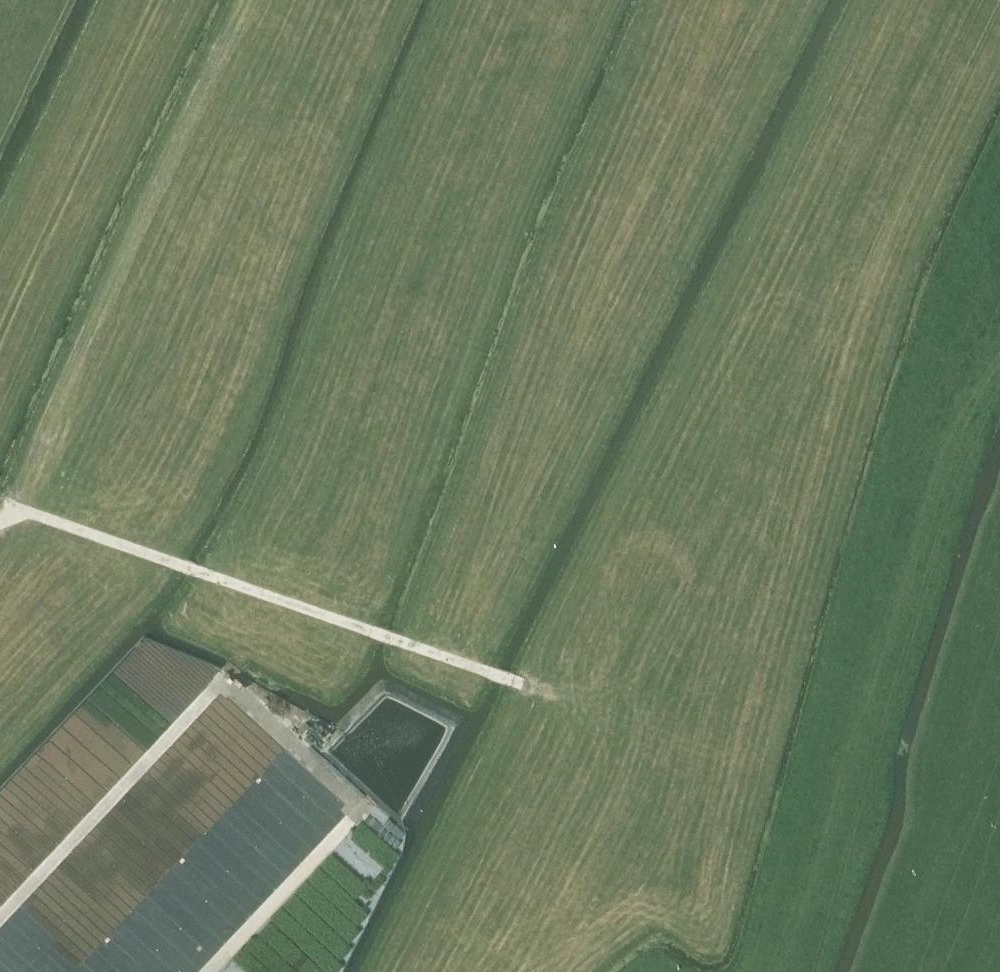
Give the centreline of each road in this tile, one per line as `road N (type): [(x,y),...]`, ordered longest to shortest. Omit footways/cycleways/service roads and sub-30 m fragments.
road 1 (track): [(514,681),(20,510),(0,527)]
road 2 (track): [(0,920),(210,692),(283,621),(312,615)]
road 3 (track): [(208,971),(360,807),(226,678)]

